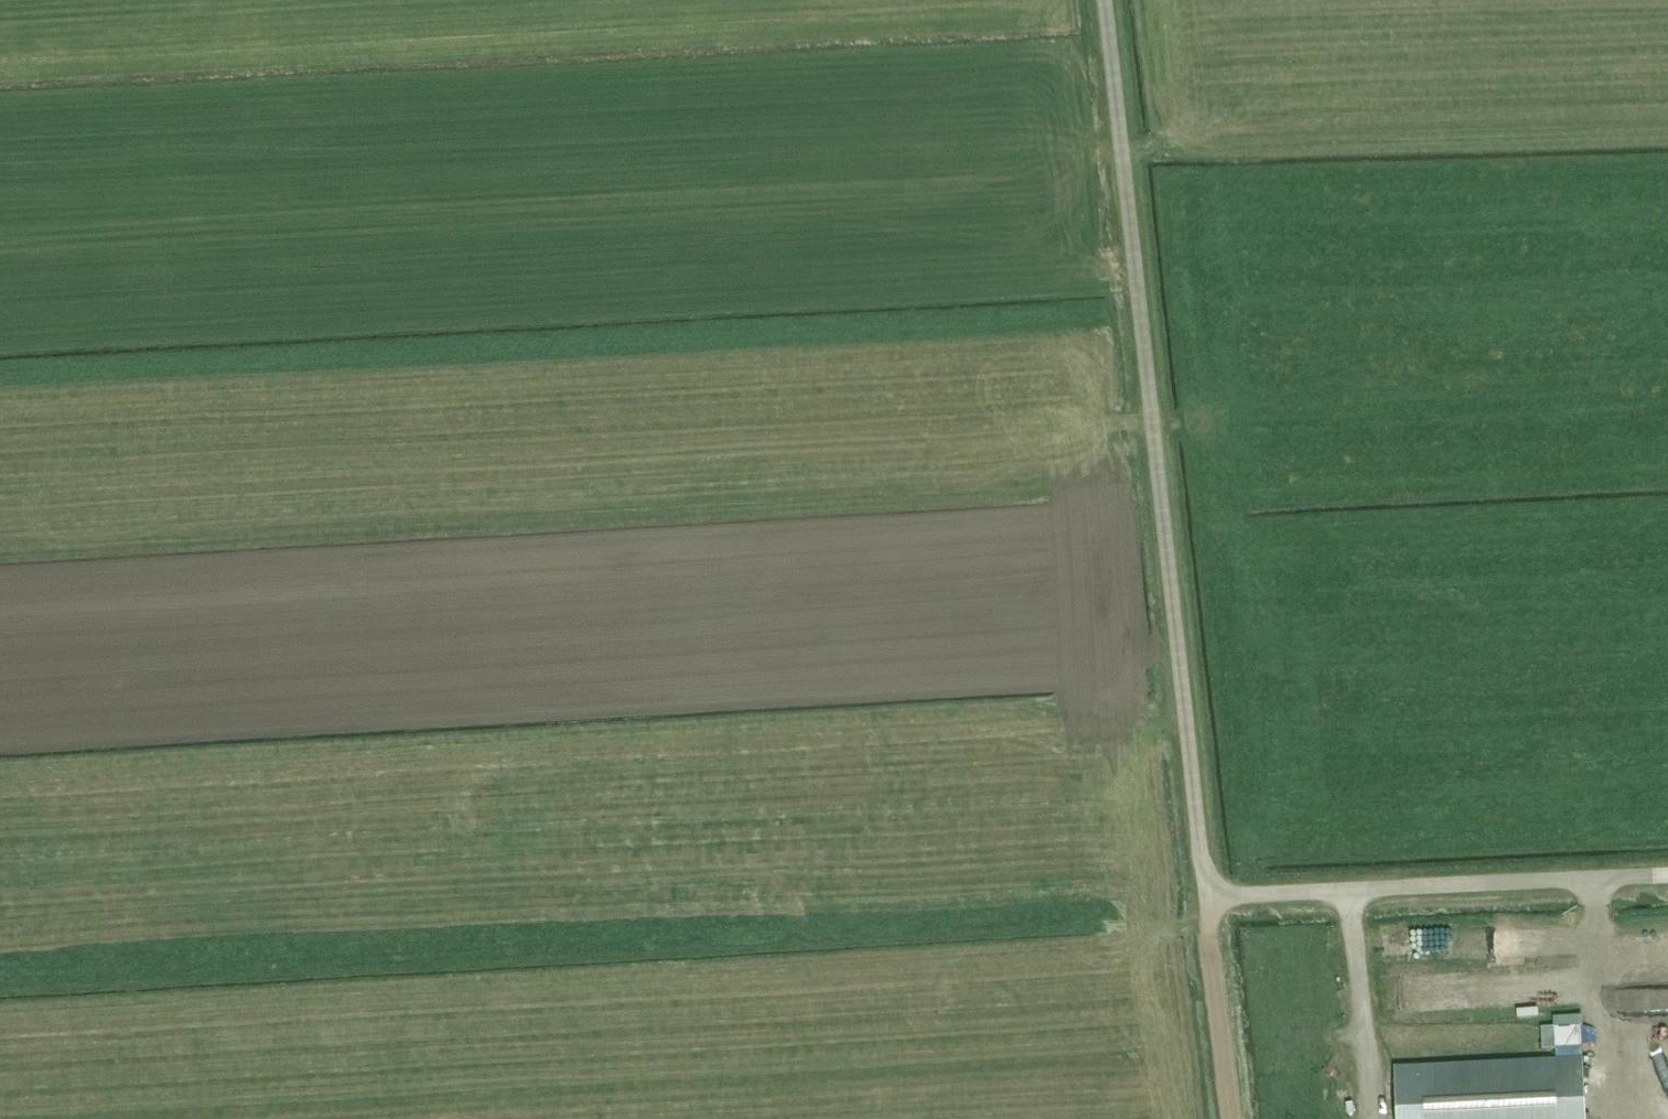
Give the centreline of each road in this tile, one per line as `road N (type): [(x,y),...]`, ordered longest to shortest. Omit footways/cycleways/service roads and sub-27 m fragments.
road 1 (unclassified): [(1105,0),(1207,897)]
road 2 (unclassified): [(1667,875),(1207,897)]
road 3 (track): [(1207,897),(1232,1118)]

